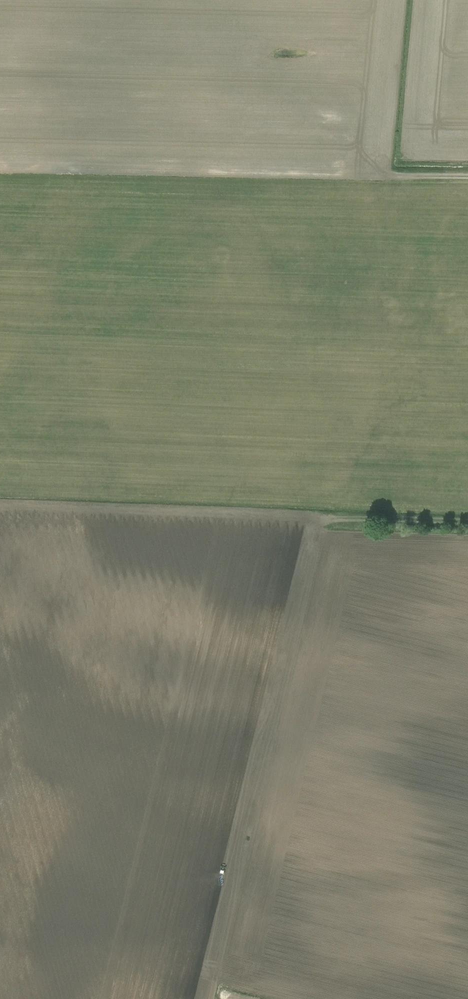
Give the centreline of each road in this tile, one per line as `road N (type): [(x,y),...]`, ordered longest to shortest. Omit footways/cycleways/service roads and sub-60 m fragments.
road 1 (track): [(467,174),(0,164)]
road 2 (track): [(467,524),(339,520)]

